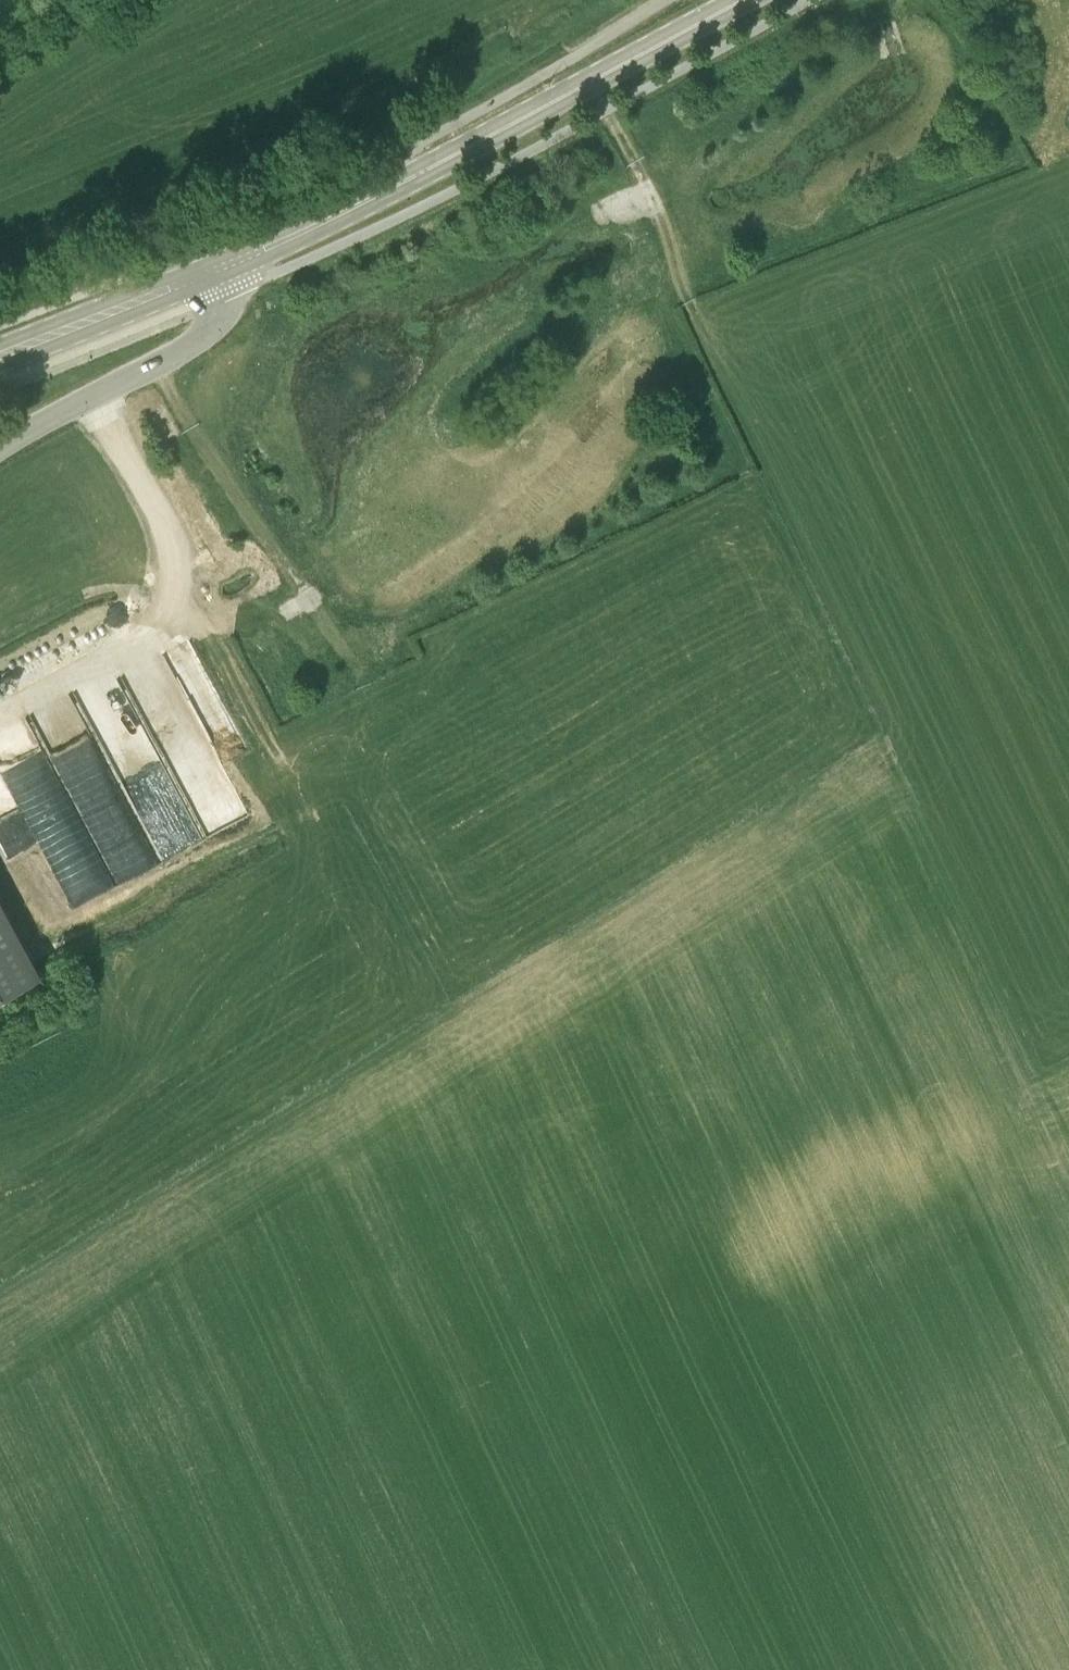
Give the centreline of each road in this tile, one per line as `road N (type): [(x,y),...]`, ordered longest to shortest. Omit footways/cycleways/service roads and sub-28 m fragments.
road 1 (secondary): [(218,269),(746,0)]
road 2 (unclassified): [(0,449),(197,342),(224,311),(218,269)]
road 3 (secondary): [(0,358),(218,269)]

